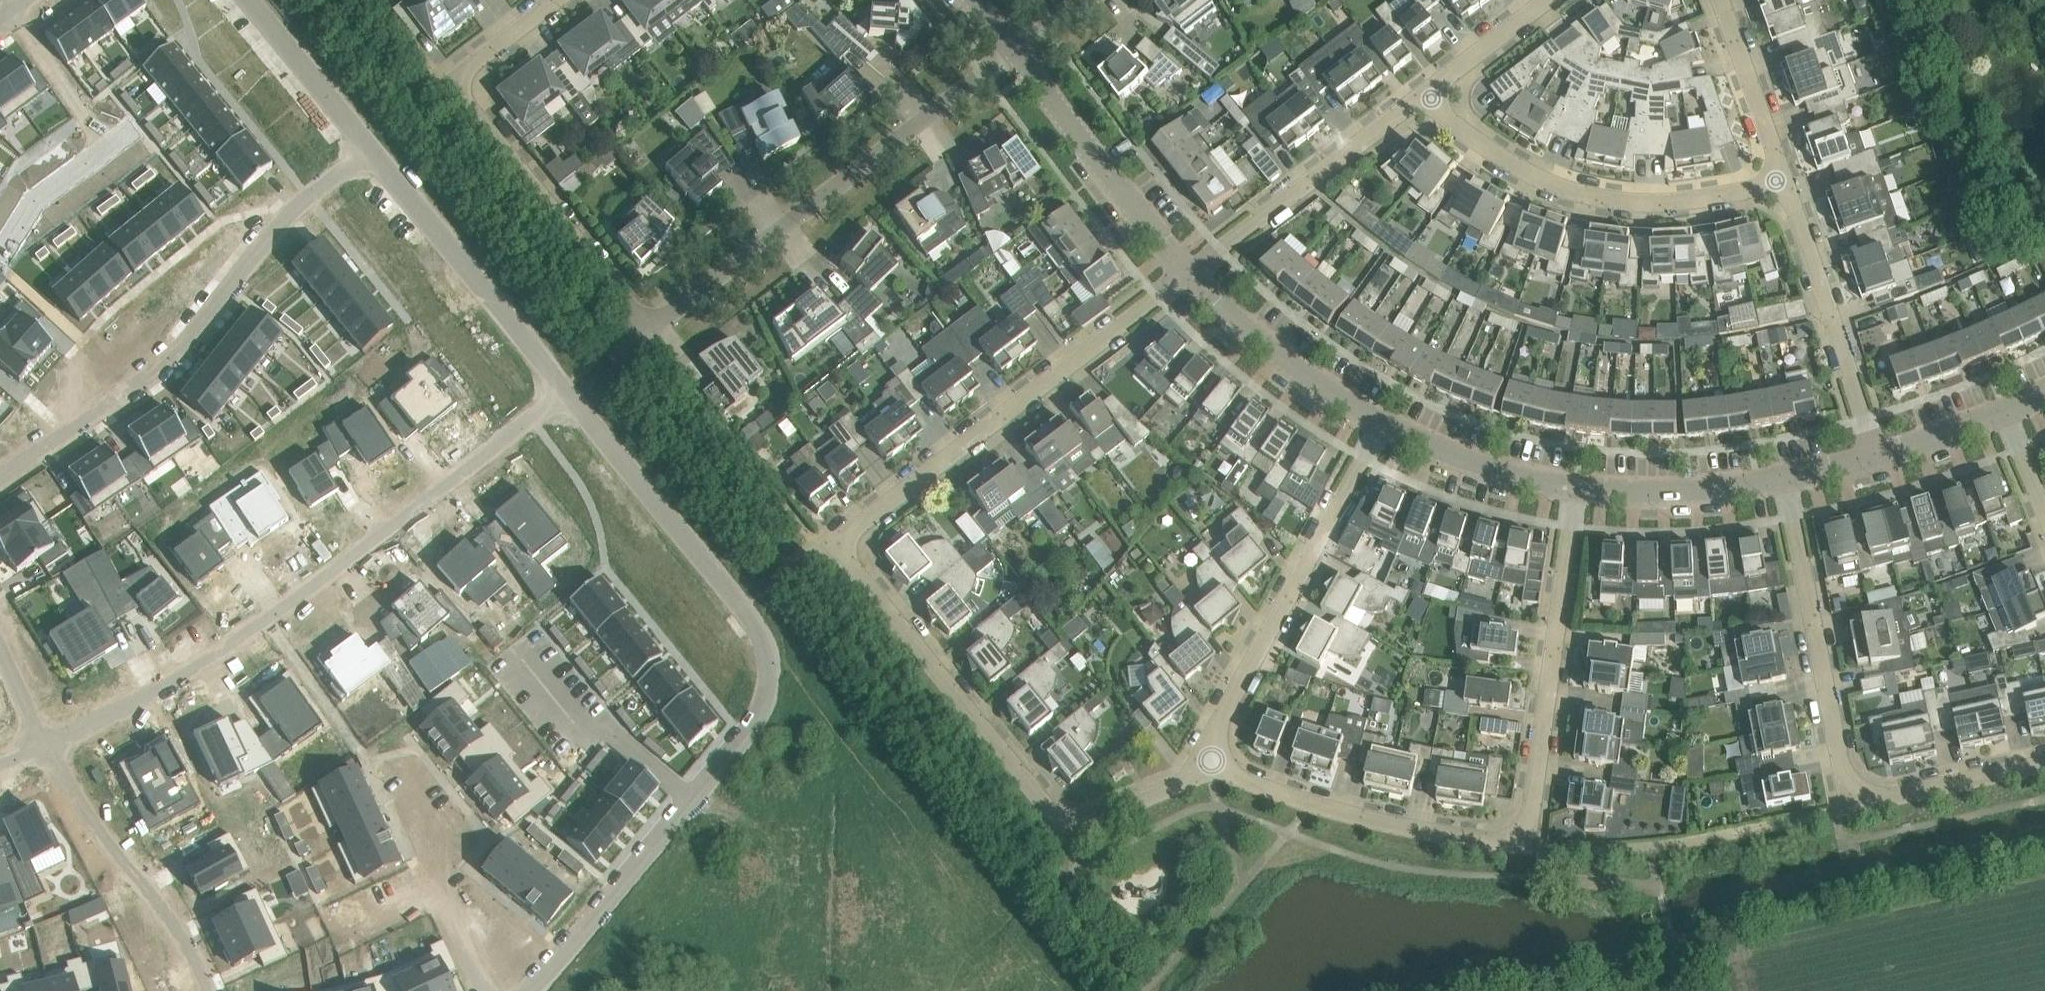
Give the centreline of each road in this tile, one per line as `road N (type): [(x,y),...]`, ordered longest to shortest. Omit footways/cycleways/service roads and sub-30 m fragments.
road 1 (residential): [(1213,762),(1183,784),(1067,829),(836,544),(1190,274)]
road 2 (residential): [(568,388),(741,600),(766,646),(767,687),(761,709),(560,959),(526,990)]
road 3 (residential): [(1213,762),(1346,816),(1524,844),(1576,491)]
road 4 (residential): [(568,388),(321,583),(202,663),(47,744)]
road 5 (residential): [(1784,479),(1847,791),(1870,800),(2044,762)]
road 6 (residential): [(650,328),(1013,51)]
road 7 (residential): [(650,328),(472,108),(456,78),(554,0)]
road 8 (residential): [(72,429),(164,362),(281,223),(374,150)]
road 9 (residential): [(1789,181),(1648,202),(1586,195),(1489,151),(1425,92)]
road 10 (residential): [(1213,762),(1215,735),(1381,426)]
road 11 (residential): [(374,150),(568,388)]
road 12 (residential): [(215,990),(167,911),(73,793),(47,744)]
road 13 (residential): [(1190,274),(1425,92)]
road 14 (residential): [(1877,459),(1789,181)]
road 15 (unclassified): [(1190,274),(1013,51)]
road 16 (unclassified): [(1381,426),(1285,364),(1190,274)]
road 17 (unclassified): [(1784,479),(1689,495),(1576,491)]
road 18 (unclassified): [(1576,491),(1381,426)]
road 19 (residential): [(1789,181),(1718,0)]
road 20 (residential): [(252,0),(374,150)]
road 21 (residential): [(1425,92),(1543,0)]
road 22 (unclassified): [(2008,413),(1877,459)]

